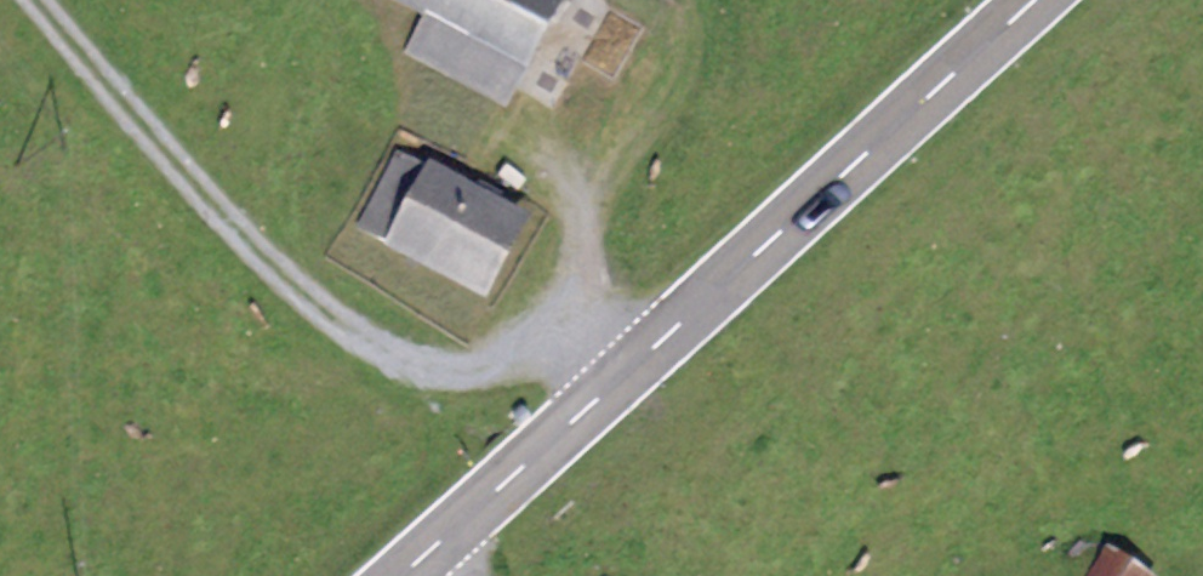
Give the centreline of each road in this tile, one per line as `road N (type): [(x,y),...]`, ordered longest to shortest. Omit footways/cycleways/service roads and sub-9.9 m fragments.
road 1 (primary): [(1035,0),(403,575)]
road 2 (track): [(35,0),(172,163),(335,333),(404,379),(490,390),(592,359),(612,383)]
road 3 (track): [(592,359),(591,303),(606,234),(694,69),(692,37),(653,0)]
road 4 (track): [(165,0),(172,163)]

